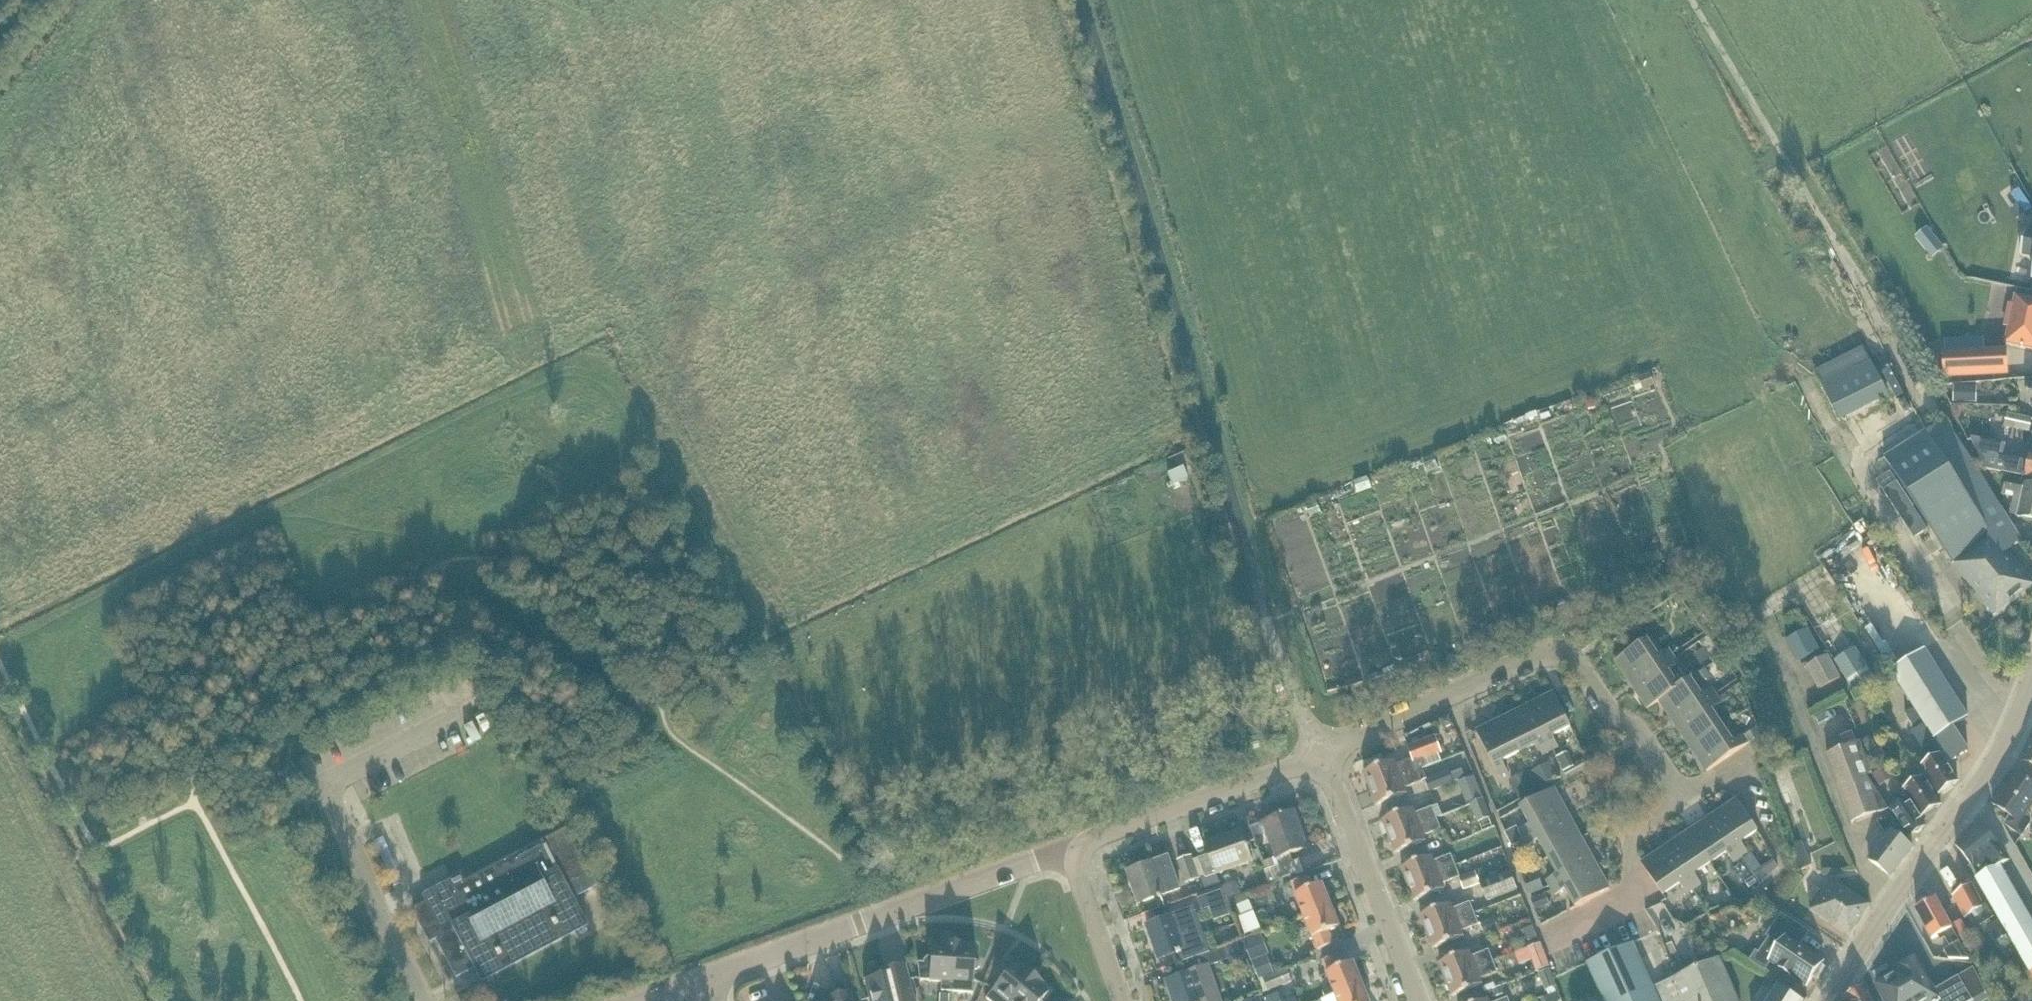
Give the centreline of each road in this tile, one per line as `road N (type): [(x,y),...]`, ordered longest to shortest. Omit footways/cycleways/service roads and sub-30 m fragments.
road 1 (unclassified): [(1321,755),(1263,613),(1080,0)]
road 2 (residential): [(1687,801),(1638,728),(1612,713),(1577,662),(1557,655),(1535,657),(1321,755)]
road 3 (residential): [(705,980),(1030,863),(1078,858)]
road 4 (unclassified): [(1831,1000),(1992,775),(2031,692)]
road 5 (residential): [(1078,858),(1095,839),(1321,755)]
road 6 (unclassified): [(1421,1000),(1321,755)]
road 7 (residential): [(1121,1000),(1078,858)]

